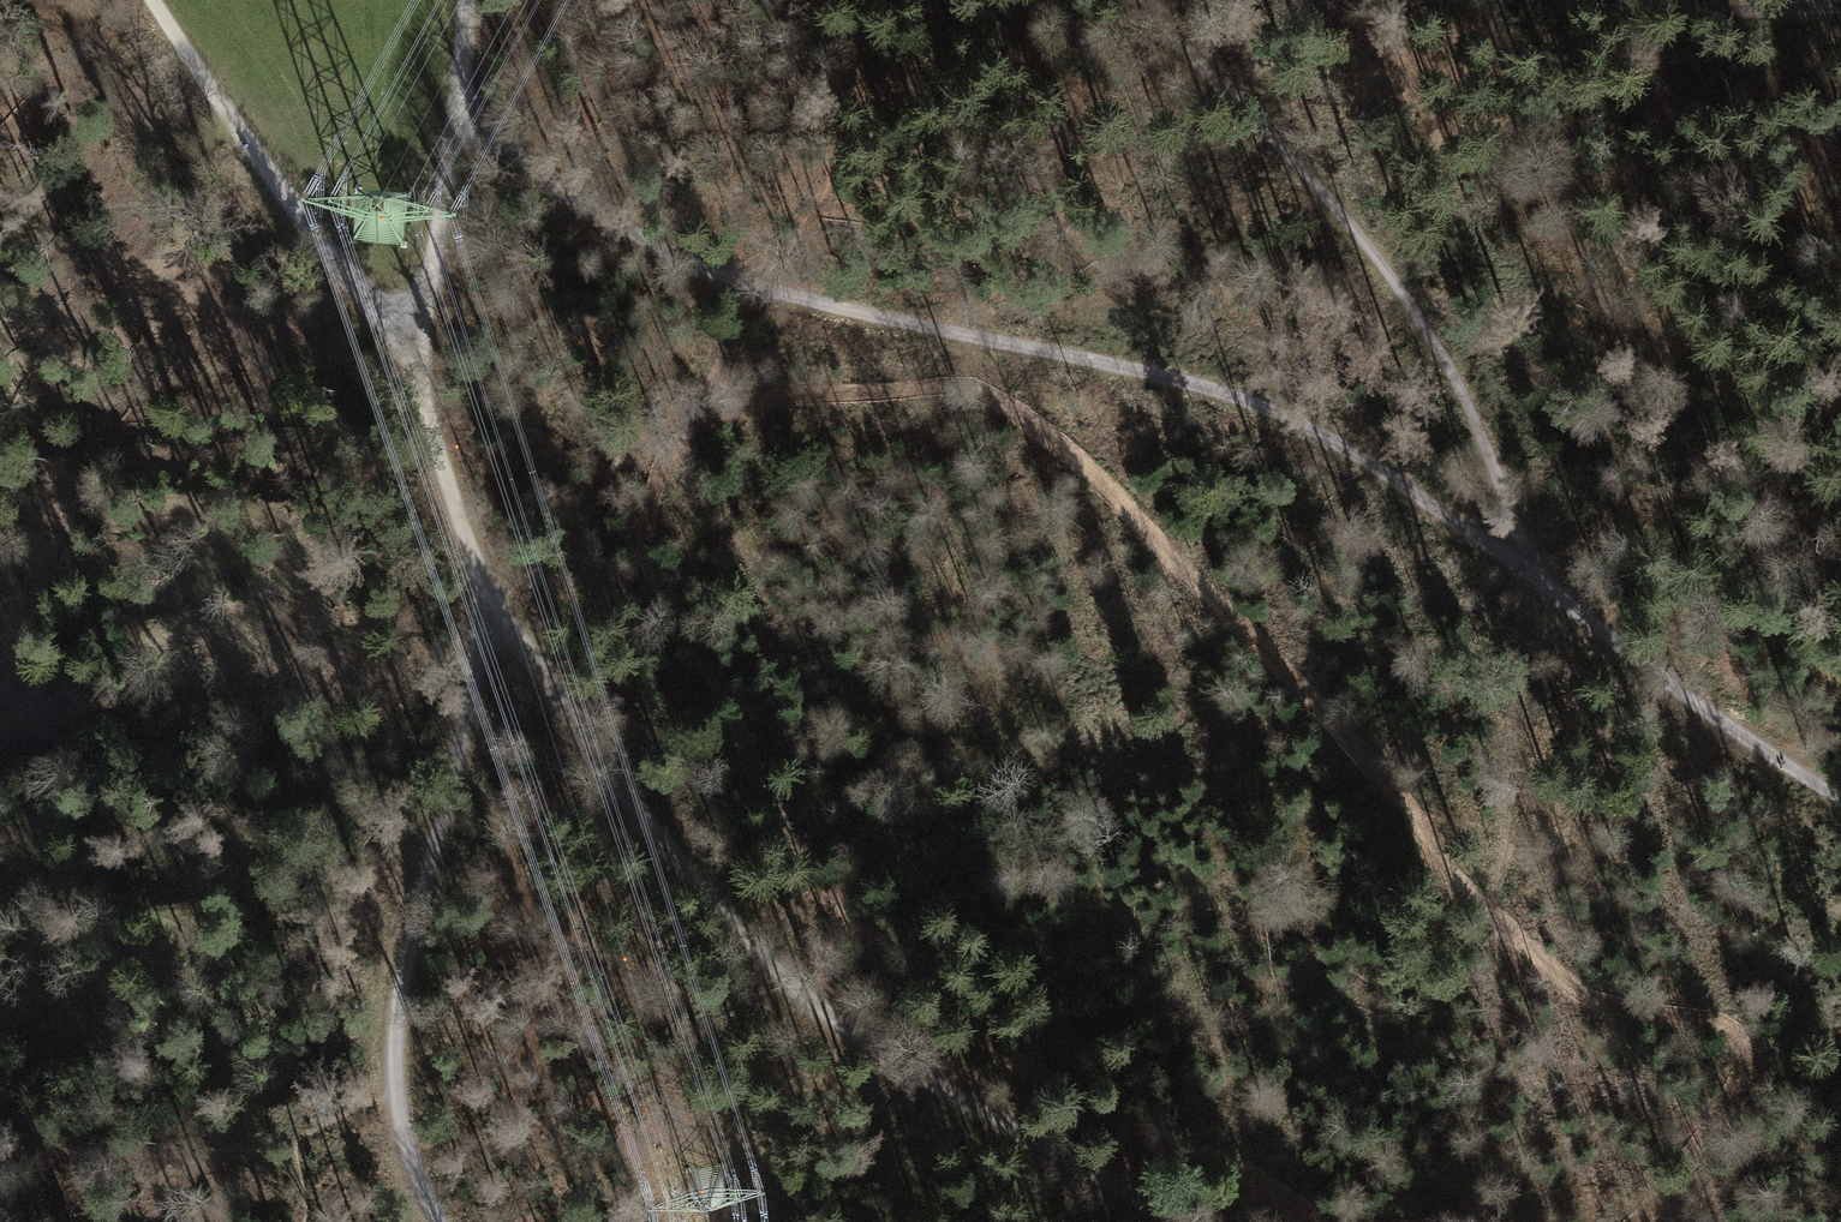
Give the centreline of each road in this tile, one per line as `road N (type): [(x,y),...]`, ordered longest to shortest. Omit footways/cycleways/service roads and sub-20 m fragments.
road 1 (track): [(1646,1221),(1733,1102),(1745,1046),(1697,1016),(1599,1003),(1560,982),(1498,920),(1352,741),(1040,423),(980,391),(785,401)]
road 2 (track): [(1539,570),(1291,413),(737,284),(546,187),(460,107)]
road 3 (track): [(708,424),(677,466),(657,516),(668,594),(737,748),(901,959),(983,1047),(1329,1221)]
road 4 (track): [(466,527),(479,577),(584,746),(902,1077),(1173,1221)]
road 5 (track): [(1539,570),(1459,342),(1143,0)]
road 6 (track): [(479,577),(478,681),(403,966),(394,1098)]
road 7 (track): [(412,331),(330,257),(151,0)]
road 8 (track): [(1840,802),(1794,774),(1539,570)]
road 9 (track): [(412,331),(433,281),(460,107)]
road 10 (track): [(412,331),(466,527)]
road 11 (track): [(394,1098),(442,1221)]

